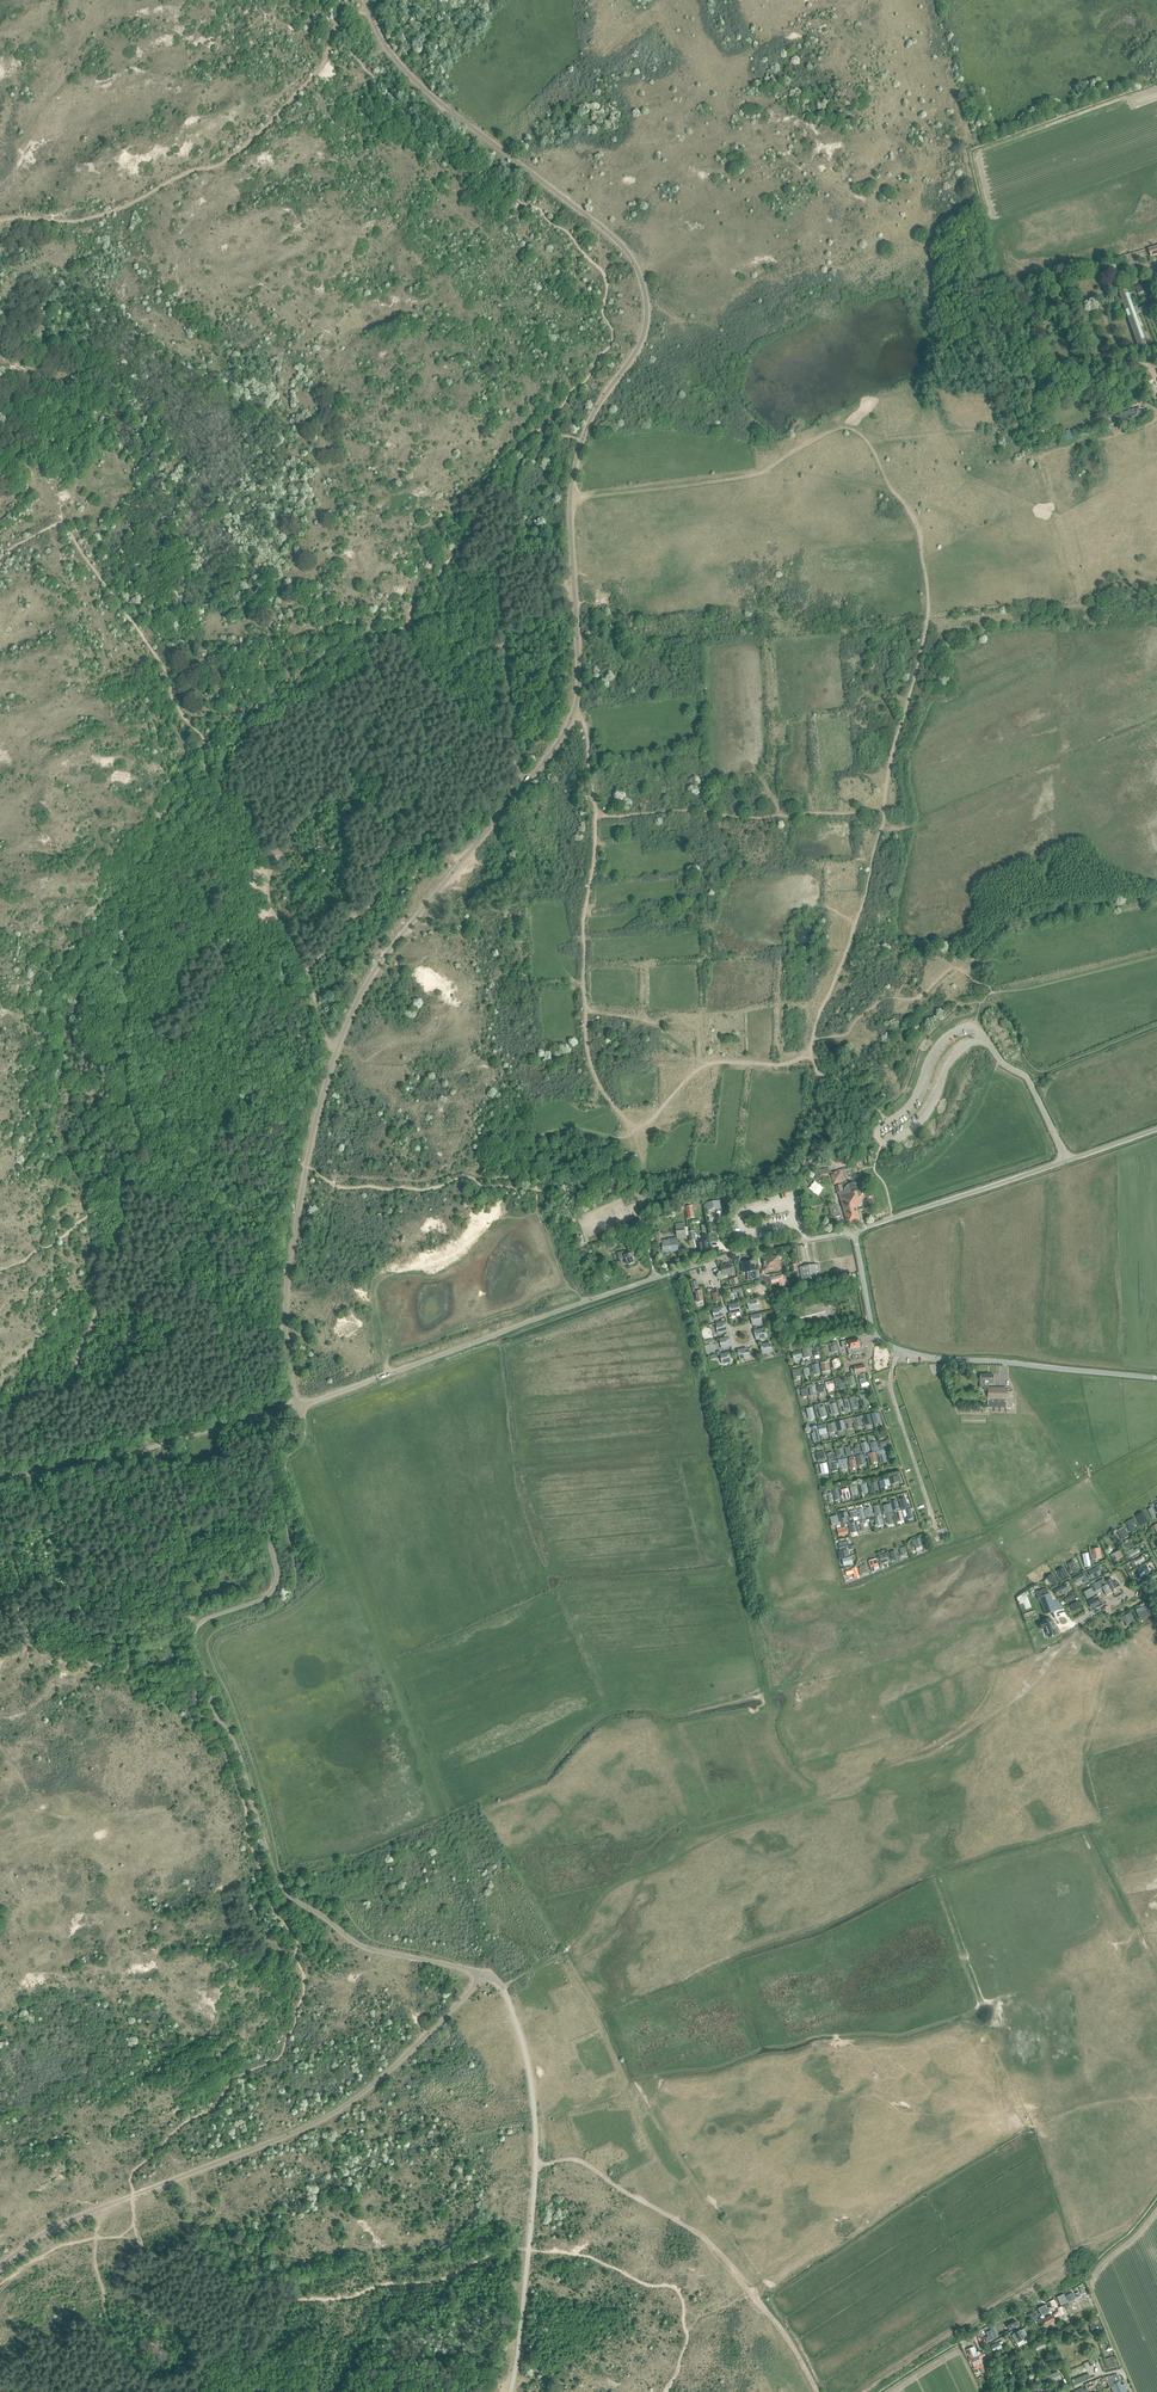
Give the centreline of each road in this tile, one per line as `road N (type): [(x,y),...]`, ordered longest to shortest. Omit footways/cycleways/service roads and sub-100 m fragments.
road 1 (unclassified): [(853,1231),(875,1334),(892,1347),(1156,1378)]
road 2 (track): [(1156,2189),(1115,2239),(1098,2249),(1082,2245),(864,2391)]
road 3 (track): [(596,817),(584,926),(587,1049),(598,1082),(634,1134)]
road 4 (unclassified): [(1156,1128),(853,1231)]
road 5 (track): [(583,438),(547,435),(521,464),(497,547),(502,644)]
road 6 (unclassified): [(658,1277),(853,1231)]
road 7 (track): [(586,1010),(694,1026),(702,1033),(702,1066)]

